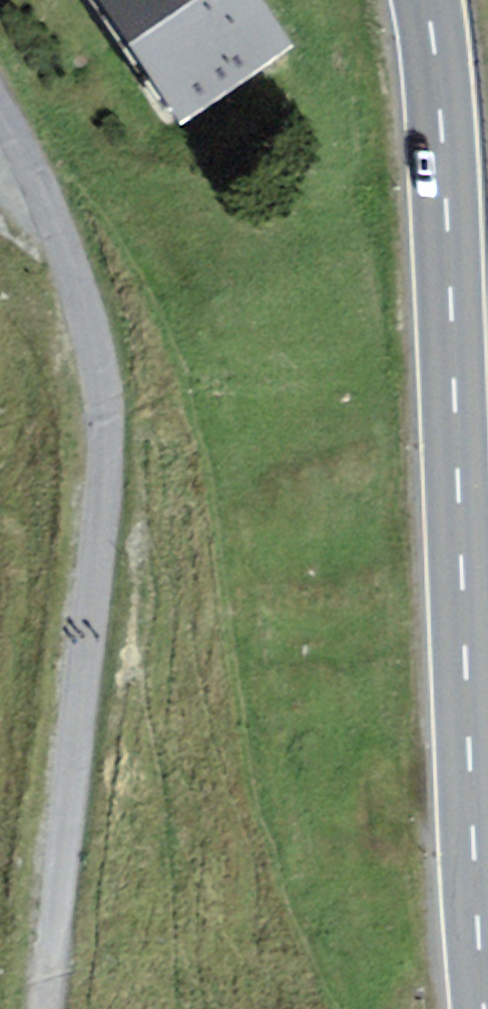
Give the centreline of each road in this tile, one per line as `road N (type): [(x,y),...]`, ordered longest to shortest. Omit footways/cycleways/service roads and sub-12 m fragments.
road 1 (primary): [(486,1008),(427,0)]
road 2 (track): [(50,1008),(109,485),(91,300),(47,191)]

